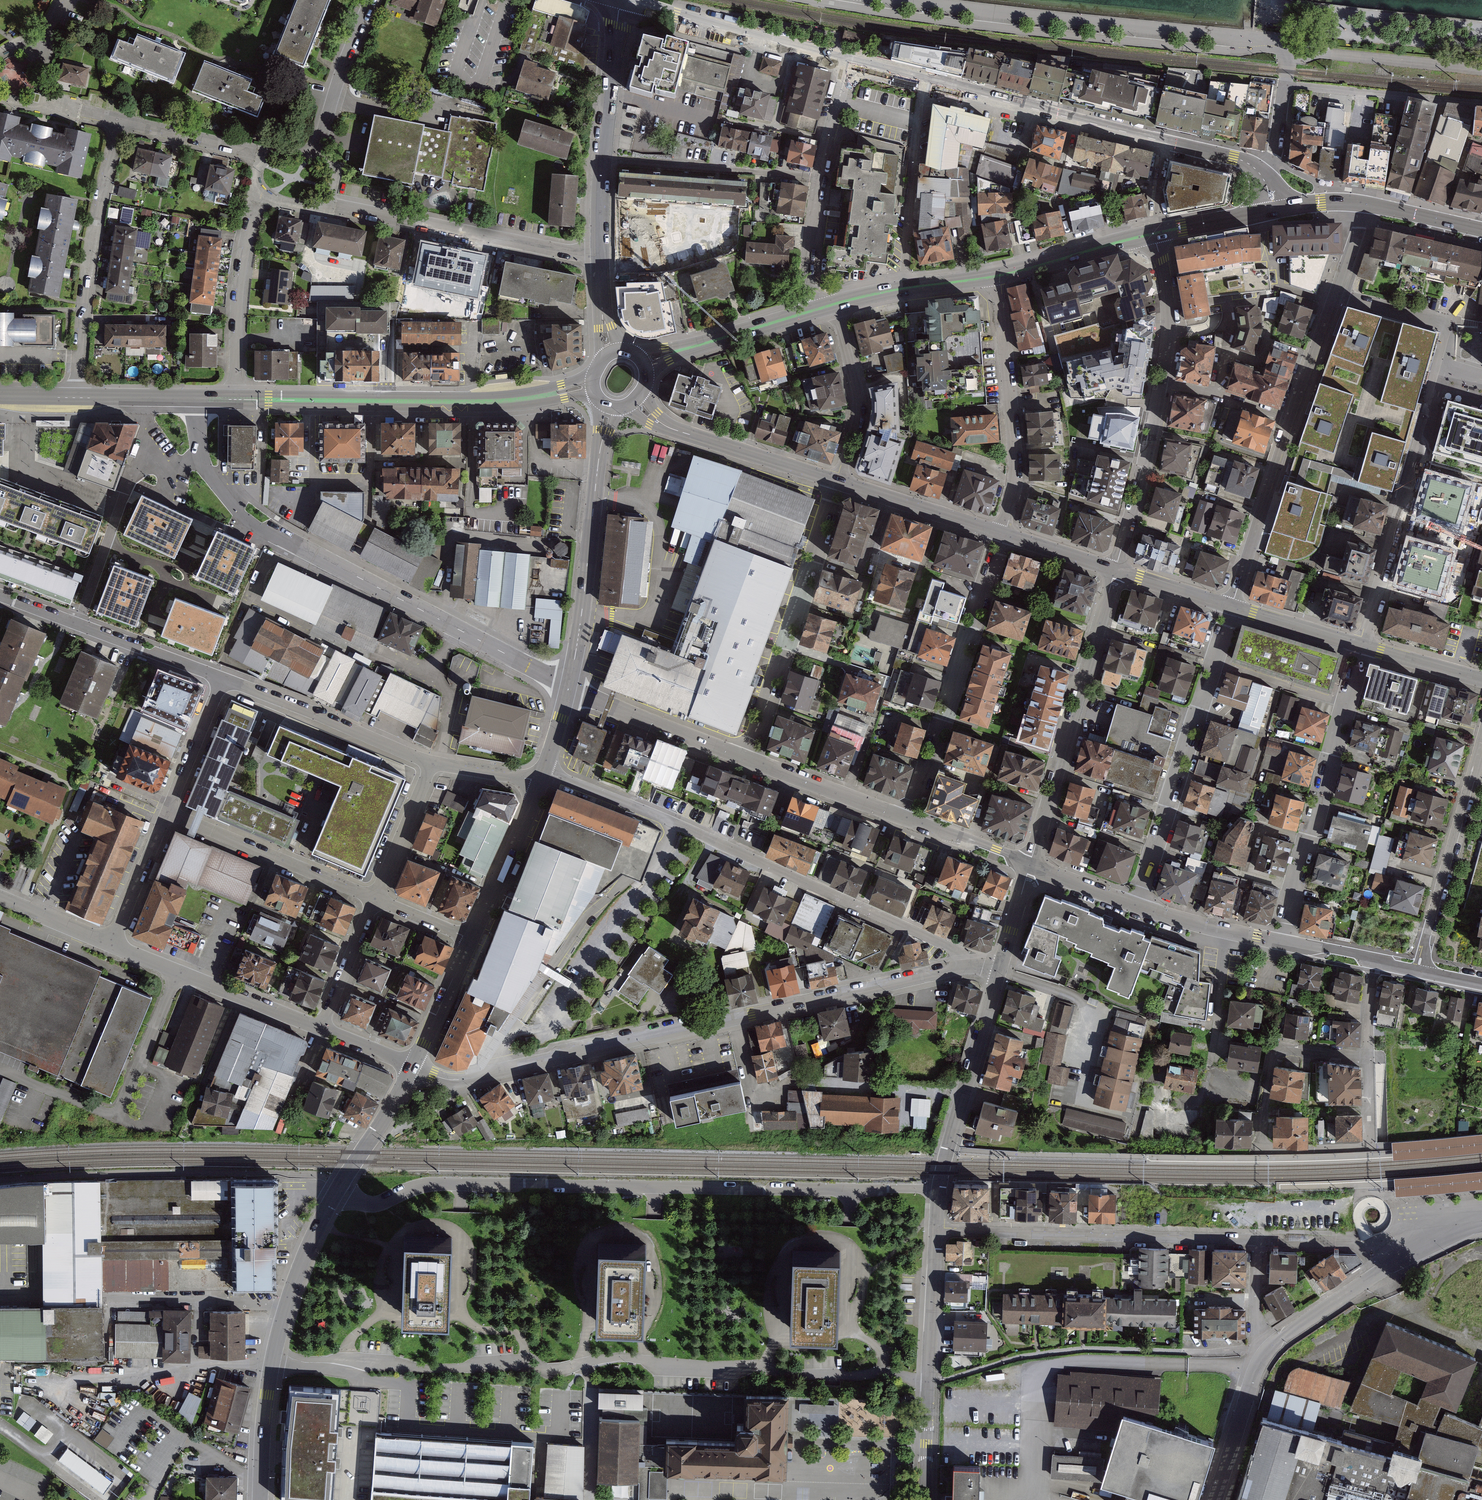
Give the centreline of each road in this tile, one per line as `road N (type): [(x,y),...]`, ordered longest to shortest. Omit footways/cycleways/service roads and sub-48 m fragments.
road 1 (residential): [(928,1379),(620,1356),(549,1372),(361,1362),(334,1371)]
road 2 (residential): [(413,1067),(458,1080),(967,967)]
road 3 (residential): [(886,1191),(435,1184),(371,1204),(339,1188)]
road 4 (tertiary): [(569,688),(250,519),(204,464),(196,399)]
road 5 (primary): [(237,399),(497,401),(592,385)]
road 6 (residential): [(1154,233),(1167,341),(1116,570)]
road 7 (primary): [(924,81),(1256,168)]
road 8 (residential): [(1337,293),(1231,607)]
road 9 (residential): [(967,967),(953,949),(677,825)]
road 10 (residential): [(937,1230),(1256,1239)]
road 11 (residential): [(1137,906),(1231,607)]
road 12 (residential): [(1116,570),(1030,866)]
road 13 (residential): [(1363,646),(1281,942)]
road 14 (residential): [(1006,533),(908,821)]
road 15 (unclassified): [(1361,1149),(1270,1148),(1260,1136),(1262,1107),(1270,1046),(1368,1058)]
road 16 (residential): [(838,481),(747,760)]
road 17 (tertiary): [(569,688),(608,406)]
road 18 (residential): [(1445,378),(1363,646)]
road 19 (residential): [(77,397),(94,231),(120,124)]
road 20 (residential): [(1001,970),(944,1163),(937,1230)]
road 21 (residential): [(600,258),(343,201)]
road 22 (residential): [(994,277),(1015,438),(1017,487),(1006,533)]
road 23 (residential): [(0,595),(224,680)]
road 24 (residential): [(1416,970),(1481,743)]
road 25 (primary): [(623,0),(849,62)]
road 26 (residential): [(112,943),(322,1030)]
road 27 (residential): [(169,813),(377,899)]
road 28 (residential): [(224,680),(432,764)]
road 29 (tertiary): [(636,401),(665,426),(838,481)]
road 30 (residential): [(604,159),(818,179)]
road 31 (residential): [(924,81),(906,288)]
road 32 (residential): [(1481,103),(1285,84)]
road 33 (residential): [(237,399),(238,316),(256,208)]
road 34 (tertiary): [(747,760),(569,688)]
road 35 (tertiary): [(271,1364),(297,1277),(339,1188)]
road 36 (residential): [(1282,1337),(1437,1236)]
road 37 (residential): [(838,481),(858,403),(835,304)]
road 38 (primary): [(642,361),(813,310)]
road 39 (tertiary): [(838,481),(1006,533)]
road 40 (tertiary): [(472,940),(543,783)]
road 41 (tertiary): [(908,821),(747,760)]
road 42 (primary): [(994,277),(1154,233)]
road 43 (residential): [(371,0),(318,153)]
road 44 (tertiary): [(604,159),(623,0)]
road 45 (residential): [(1214,1499),(1246,1391),(1267,1351)]
road 46 (residential): [(937,1230),(928,1379)]
road 47 (residential): [(377,899),(432,764)]
road 48 (residential): [(224,680),(169,813)]
road 49 (residential): [(322,1030),(377,899)]
road 50 (residential): [(169,813),(112,943)]
road 51 (tertiary): [(339,1188),(413,1067)]
road 52 (residential): [(546,772),(677,825)]
road 53 (tertiary): [(413,1067),(472,940)]
road 54 (tertiary): [(1231,607),(1363,646)]
road 55 (residential): [(1228,931),(1212,1066)]
road 56 (tertiary): [(260,1499),(271,1364)]
road 57 (residential): [(250,154),(120,124)]
road 58 (residential): [(818,179),(807,258),(813,310)]
road 59 (tertiary): [(1030,866),(908,821)]
road 60 (tertiary): [(1363,646),(1481,680)]
road 61 (residential): [(0,896),(112,943)]
road 62 (residential): [(849,62),(818,179)]
road 63 (tertiary): [(1116,570),(1231,607)]
road 64 (residential): [(928,1379),(923,1499)]

